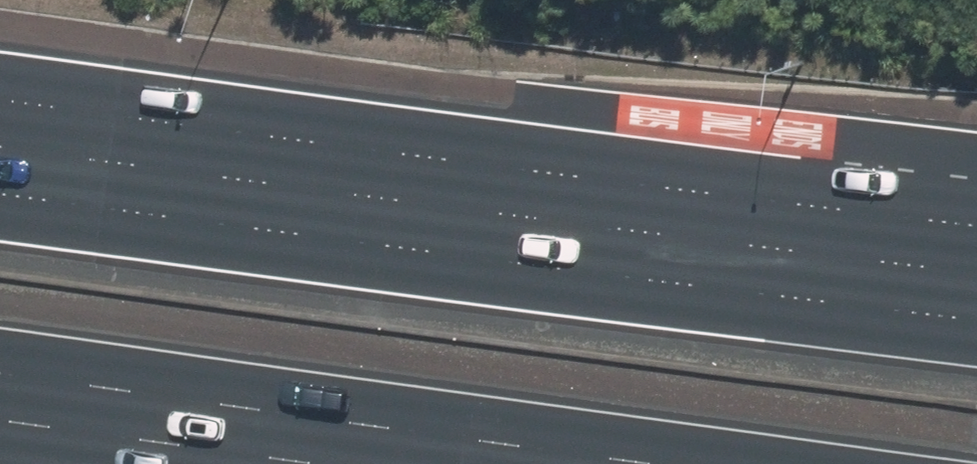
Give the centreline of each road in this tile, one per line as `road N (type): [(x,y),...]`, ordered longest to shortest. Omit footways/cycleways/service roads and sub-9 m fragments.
road 1 (motorway): [(0,132),(976,250)]
road 2 (motorway): [(642,463),(0,376)]

